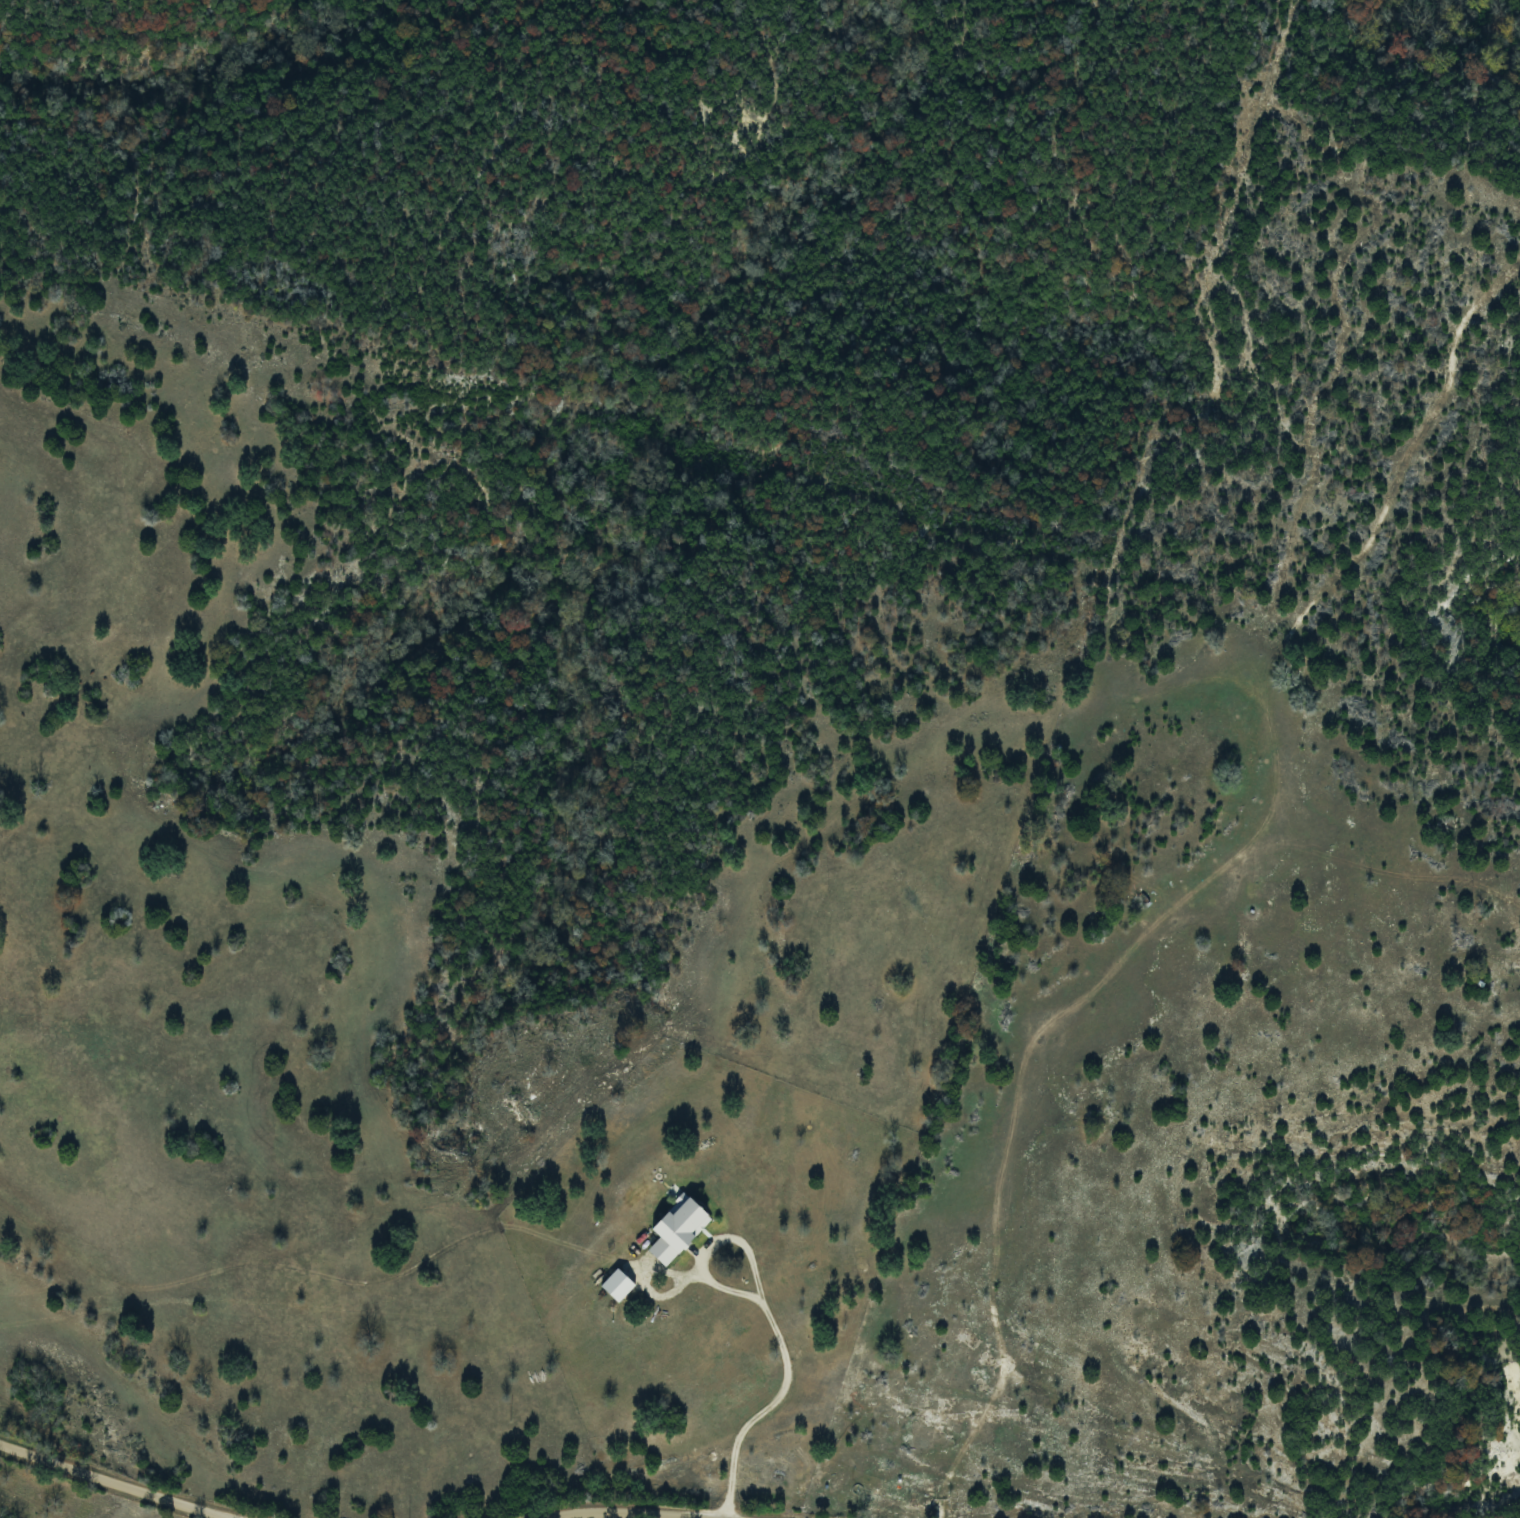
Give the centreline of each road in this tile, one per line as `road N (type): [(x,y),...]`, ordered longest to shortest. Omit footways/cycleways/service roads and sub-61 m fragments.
road 1 (residential): [(0,1445),(228,1517)]
road 2 (residential): [(557,1517),(684,1517)]

